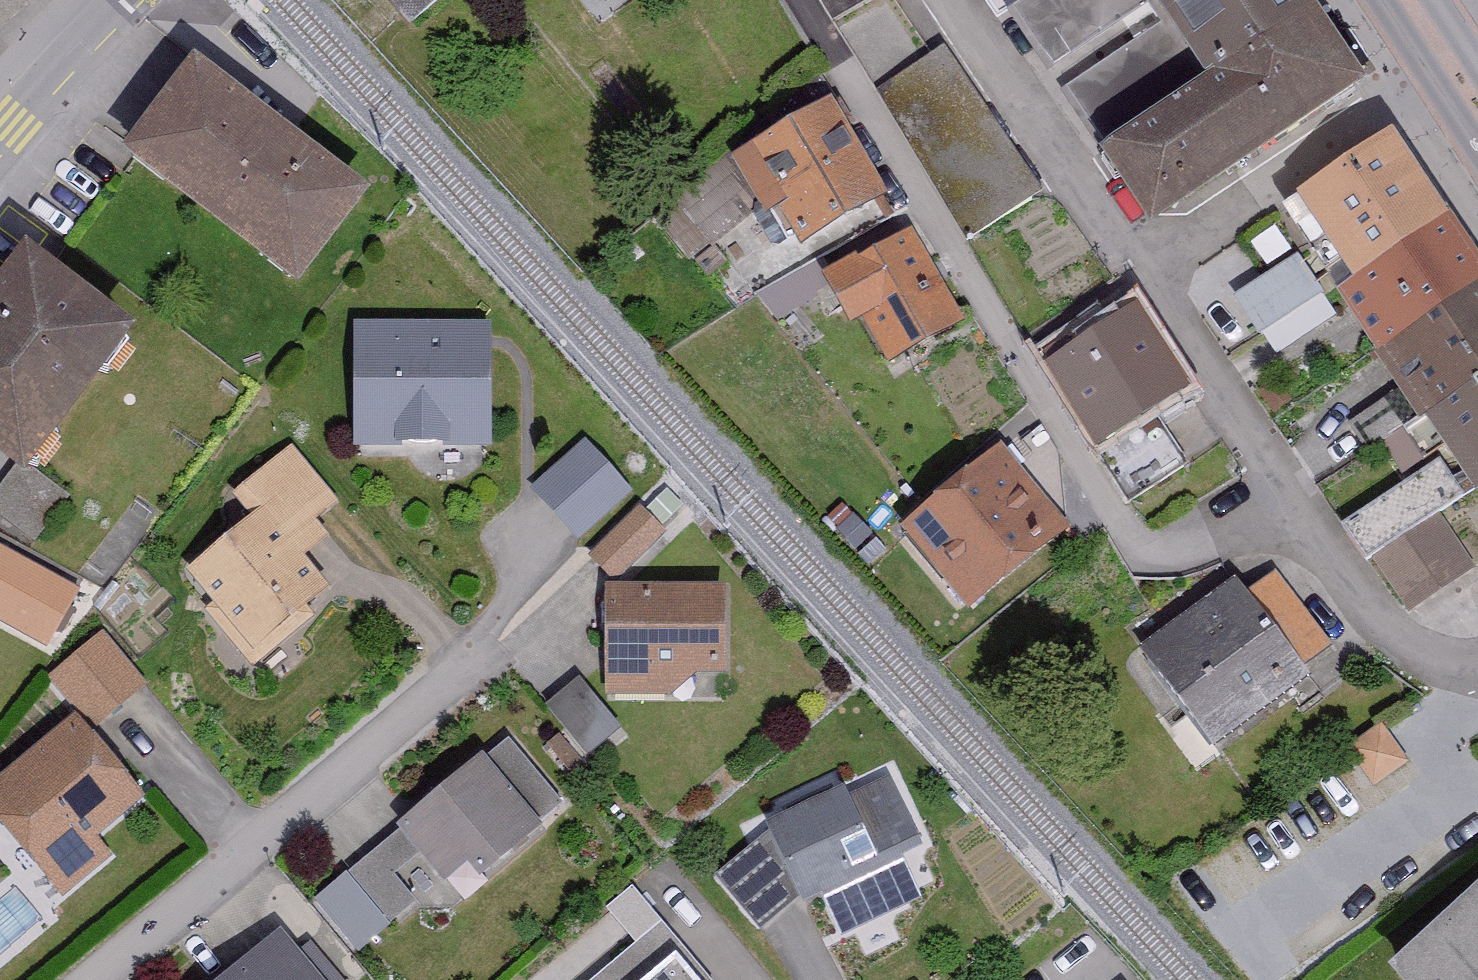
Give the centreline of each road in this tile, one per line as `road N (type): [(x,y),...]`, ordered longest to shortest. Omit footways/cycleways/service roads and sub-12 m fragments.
road 1 (residential): [(790,0),(960,280),(1140,542),(1201,547),(1293,506)]
road 2 (residential): [(945,0),(1293,506)]
road 3 (residential): [(97,979),(502,640)]
road 4 (residential): [(1293,506),(1472,715),(1477,711)]
road 5 (tertiary): [(0,139),(119,0)]

